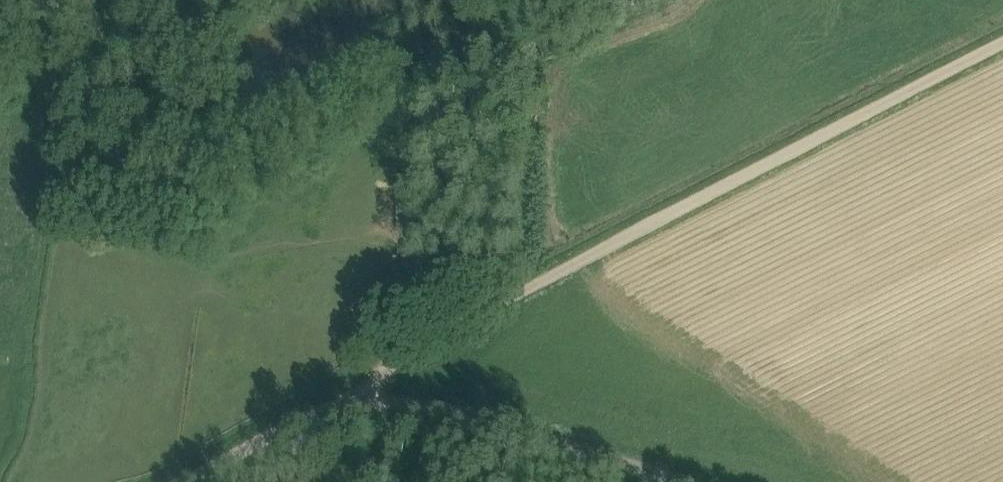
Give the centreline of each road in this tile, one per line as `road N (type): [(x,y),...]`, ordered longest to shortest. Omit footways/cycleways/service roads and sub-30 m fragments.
road 1 (track): [(368,400),(383,364),(1002,49)]
road 2 (unclassified): [(676,481),(417,402),(368,400)]
road 3 (unclassified): [(187,481),(316,415),(368,400)]

